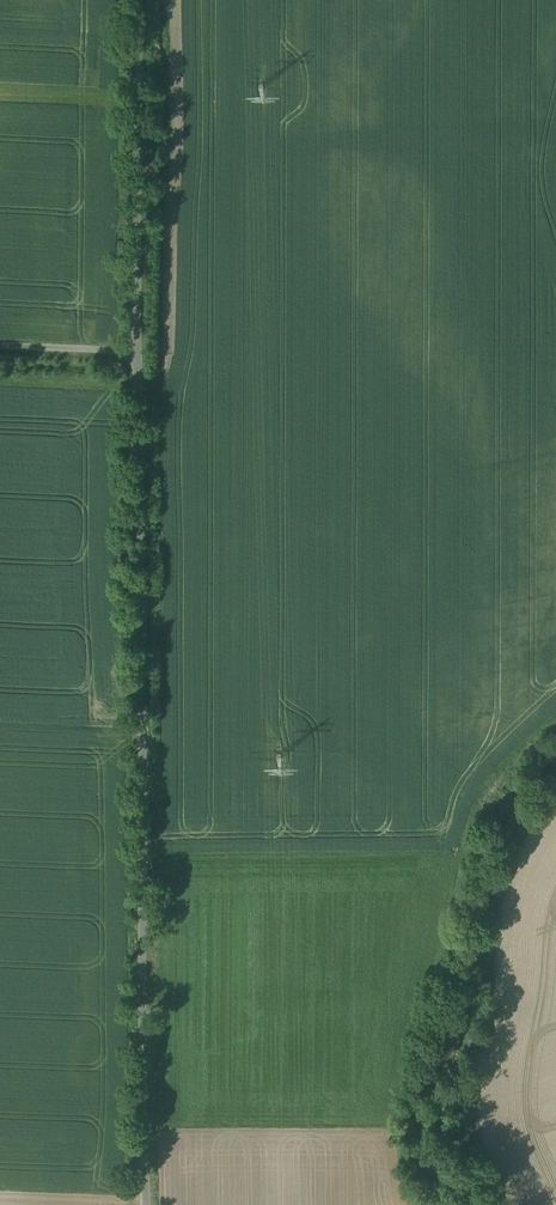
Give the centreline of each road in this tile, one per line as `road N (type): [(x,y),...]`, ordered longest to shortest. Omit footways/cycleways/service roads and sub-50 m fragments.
road 1 (residential): [(134,360),(144,1204)]
road 2 (residential): [(129,0),(134,360)]
road 3 (residential): [(0,357),(134,360)]

